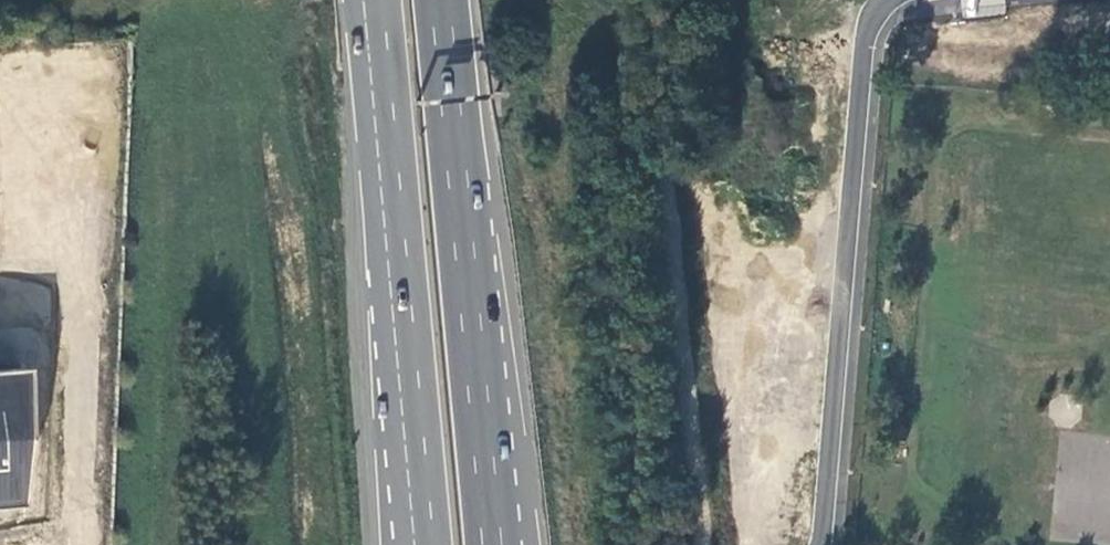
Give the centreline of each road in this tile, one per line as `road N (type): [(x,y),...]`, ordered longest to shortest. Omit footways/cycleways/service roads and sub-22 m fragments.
road 1 (residential): [(819,544),(858,62),(862,29),(879,0)]
road 2 (trunk): [(496,544),(445,0)]
road 3 (trunk): [(373,0),(423,544)]

